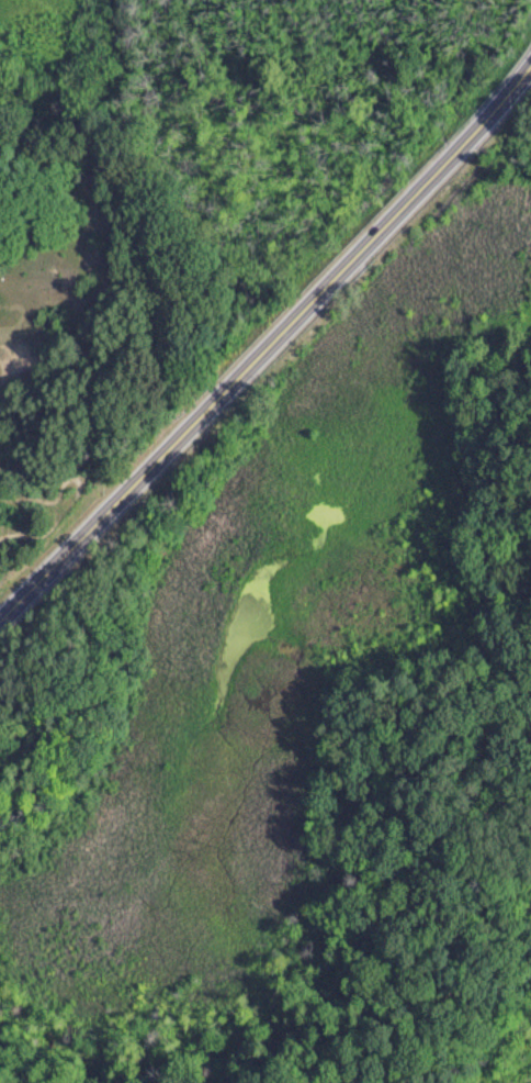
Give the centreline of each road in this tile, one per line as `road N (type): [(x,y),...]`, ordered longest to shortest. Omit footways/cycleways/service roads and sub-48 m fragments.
road 1 (tertiary): [(0,619),(530,72)]

